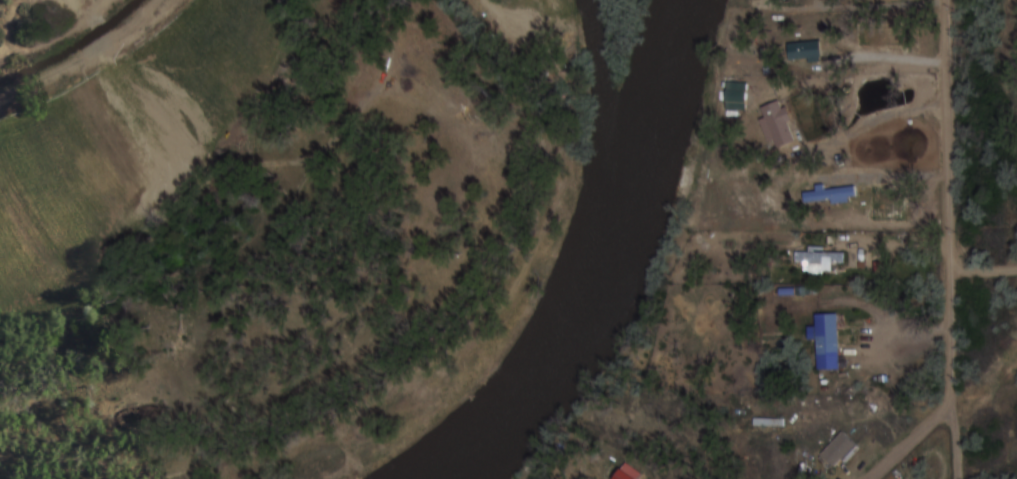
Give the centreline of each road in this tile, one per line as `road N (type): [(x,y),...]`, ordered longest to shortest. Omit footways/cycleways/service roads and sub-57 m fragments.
road 1 (residential): [(872,478),(951,403),(945,0)]

